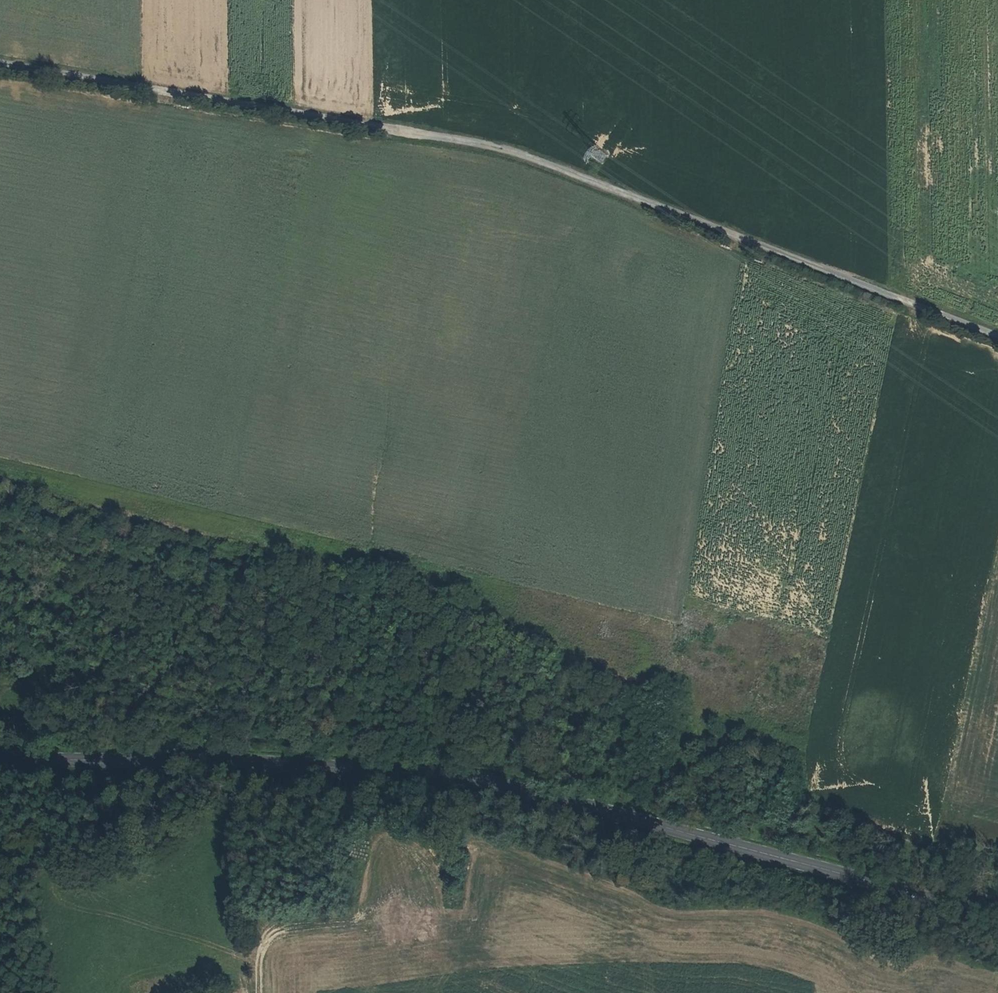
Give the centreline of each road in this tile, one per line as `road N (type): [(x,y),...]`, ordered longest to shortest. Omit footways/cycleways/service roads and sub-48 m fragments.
road 1 (track): [(997,334),(508,147),(0,61)]
road 2 (tertiary): [(0,760),(398,773),(671,829),(917,895),(997,898)]

